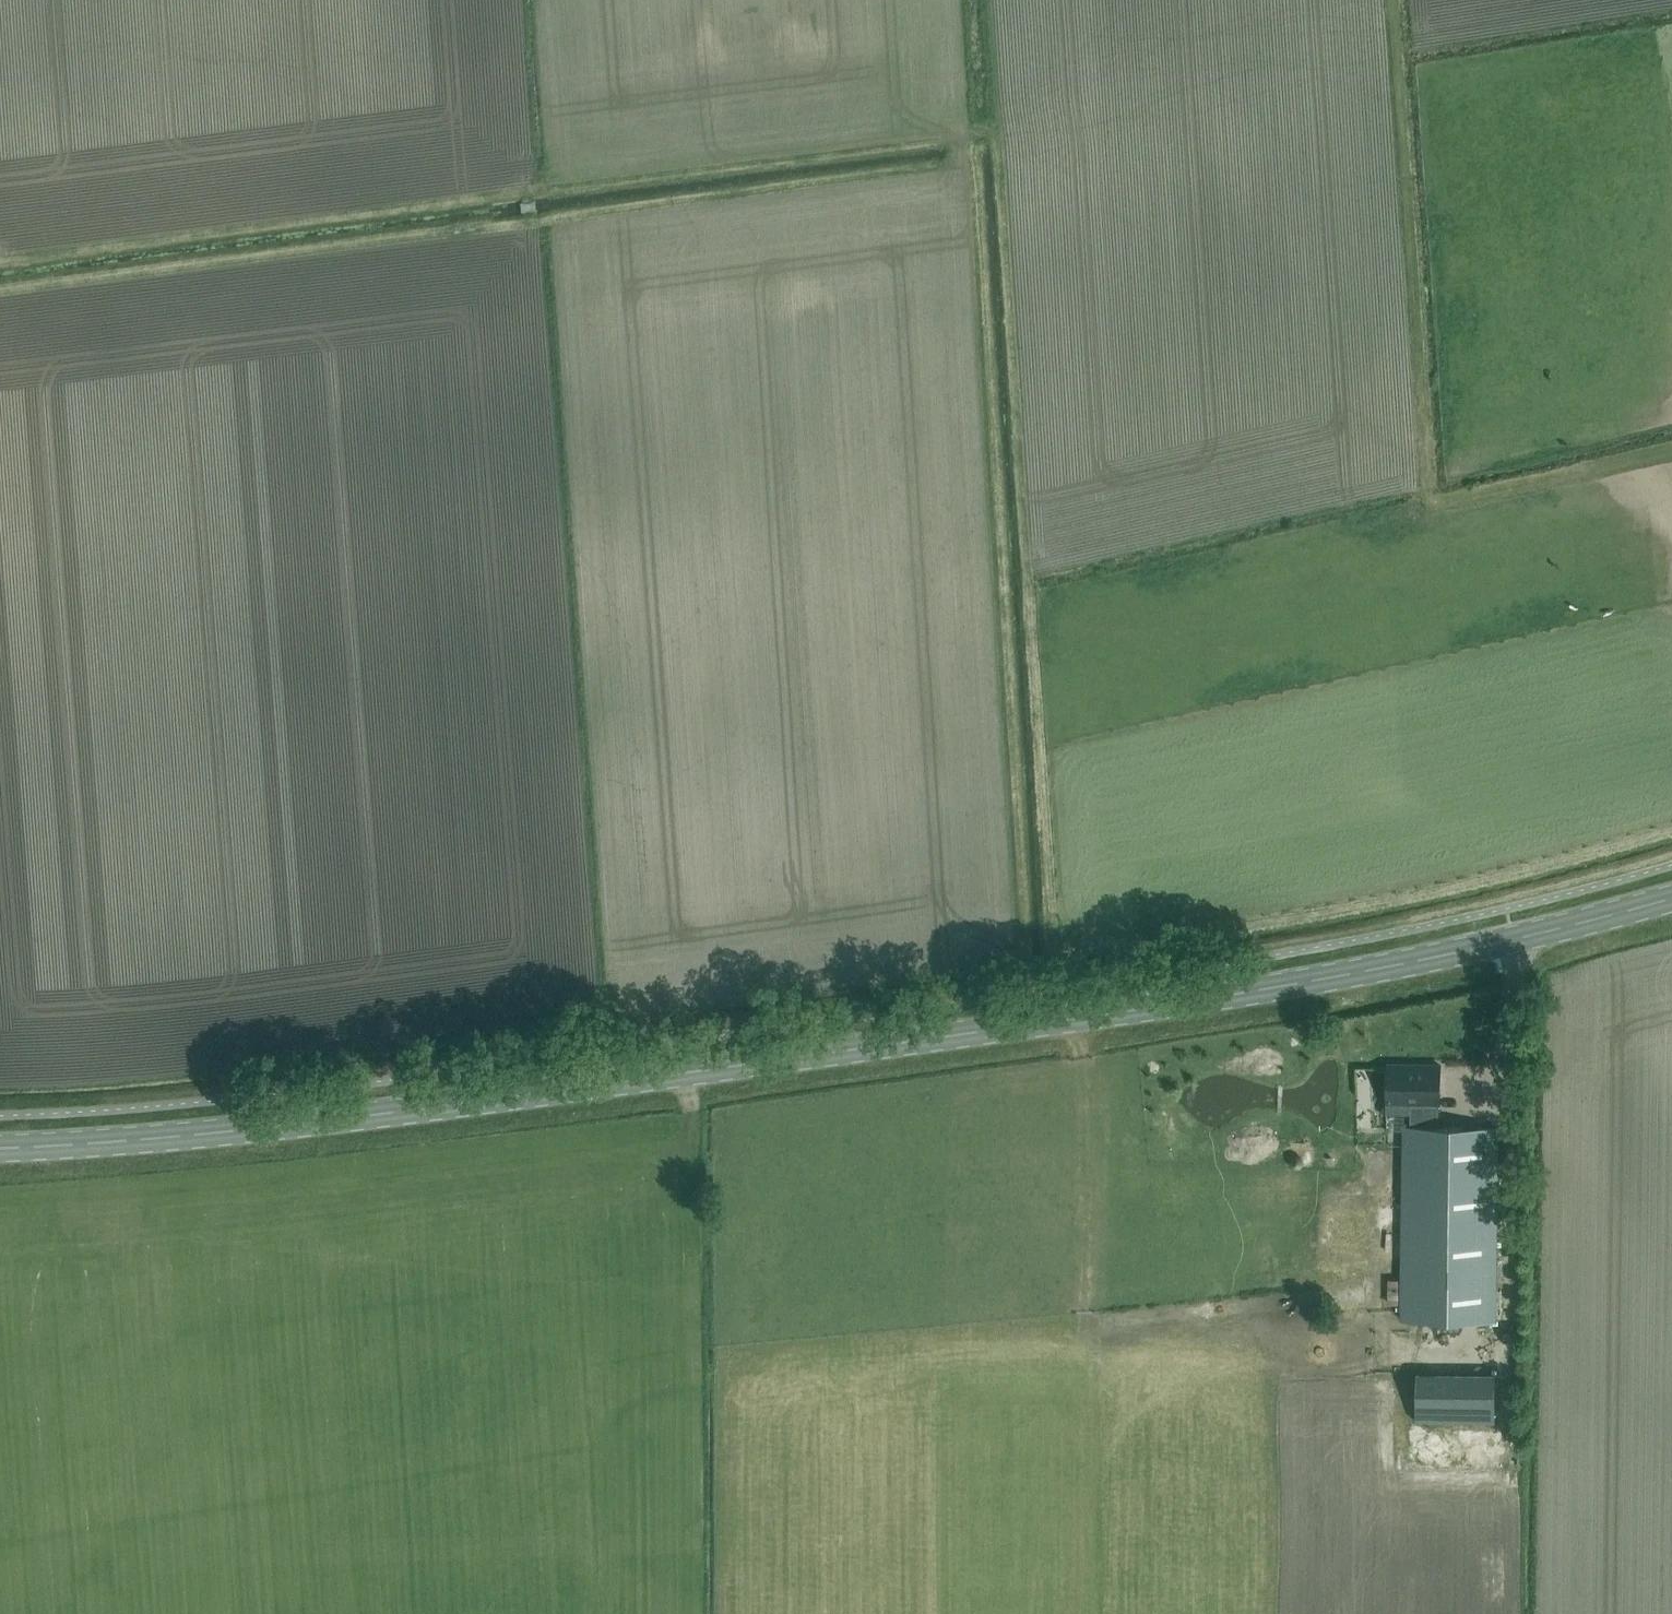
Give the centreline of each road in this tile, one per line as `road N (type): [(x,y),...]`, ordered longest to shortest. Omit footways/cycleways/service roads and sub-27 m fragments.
road 1 (secondary): [(0,1148),(523,1097),(1197,1003),(1448,956),(1671,899)]
road 2 (track): [(1393,0),(1428,480),(1443,495),(1474,497),(1671,453)]

